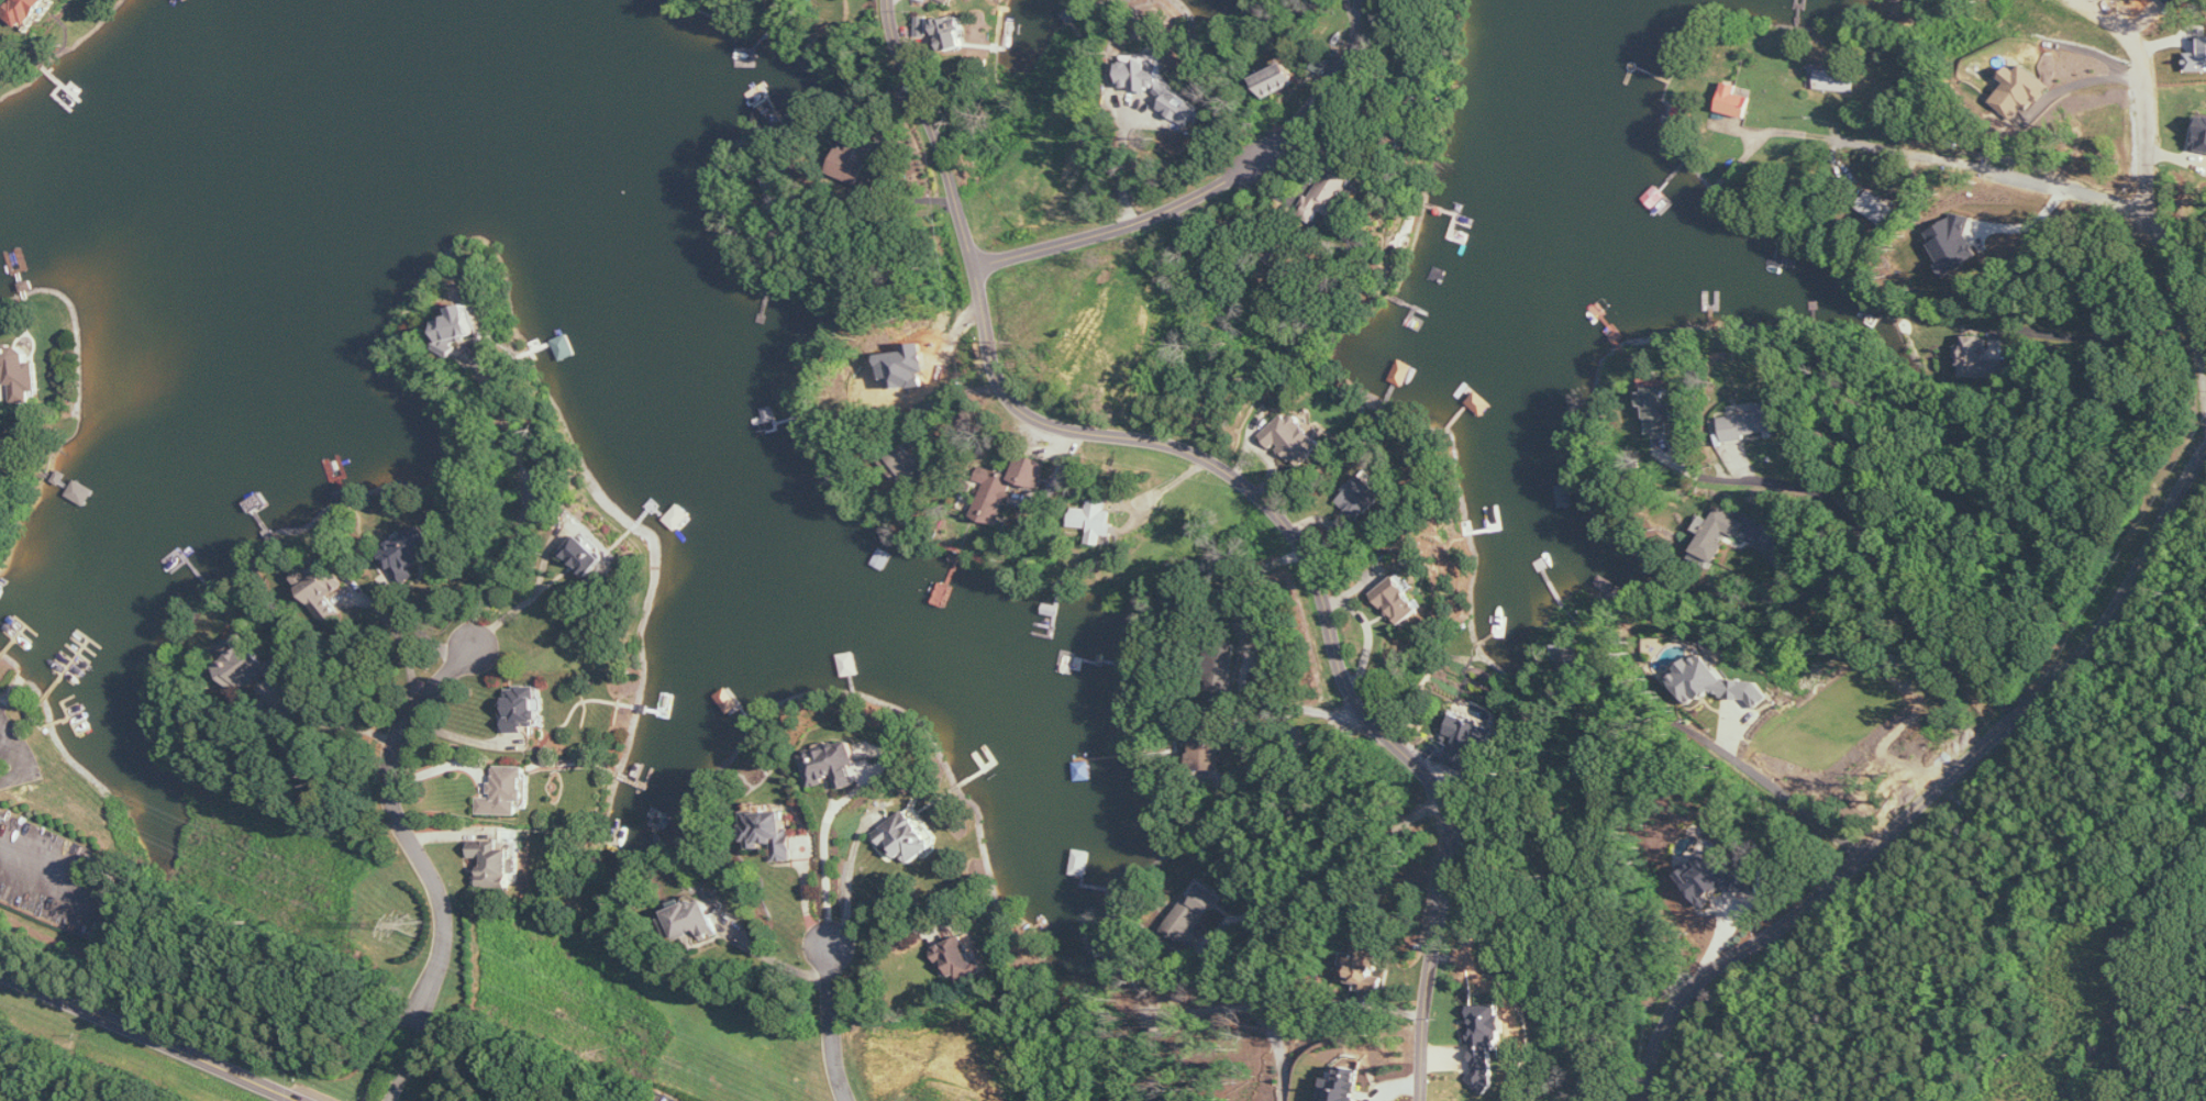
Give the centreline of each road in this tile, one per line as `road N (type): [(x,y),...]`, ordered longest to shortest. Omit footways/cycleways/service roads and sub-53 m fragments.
road 1 (residential): [(1423,1100),(1420,999),(1452,831),(1438,790),(1364,710),(1334,663),(1319,592),(1295,540),(1259,498),(1219,464),(1171,443),(1035,419),(1007,397),(893,0)]
road 2 (residential): [(1643,1100),(1666,1010),(1692,976),(1802,918),(2022,716),(2205,454)]
road 3 (residential): [(968,268),(1130,224),(1238,176),(1288,127),(1331,69),(1354,0)]
road 4 (residential): [(418,1019),(443,959),(446,905),(395,805),(390,775),(407,722),(477,646)]
road 5 (residential): [(2149,220),(1825,134)]
road 6 (primary): [(0,972),(303,1100)]
road 7 (residential): [(2017,722),(1913,612),(1840,508),(1802,481)]
road 8 (residential): [(394,1100),(420,1037),(418,1019),(402,1030),(370,1100)]
road 9 (residential): [(862,1100),(835,946)]
road 10 (residential): [(2205,363),(2149,220)]

